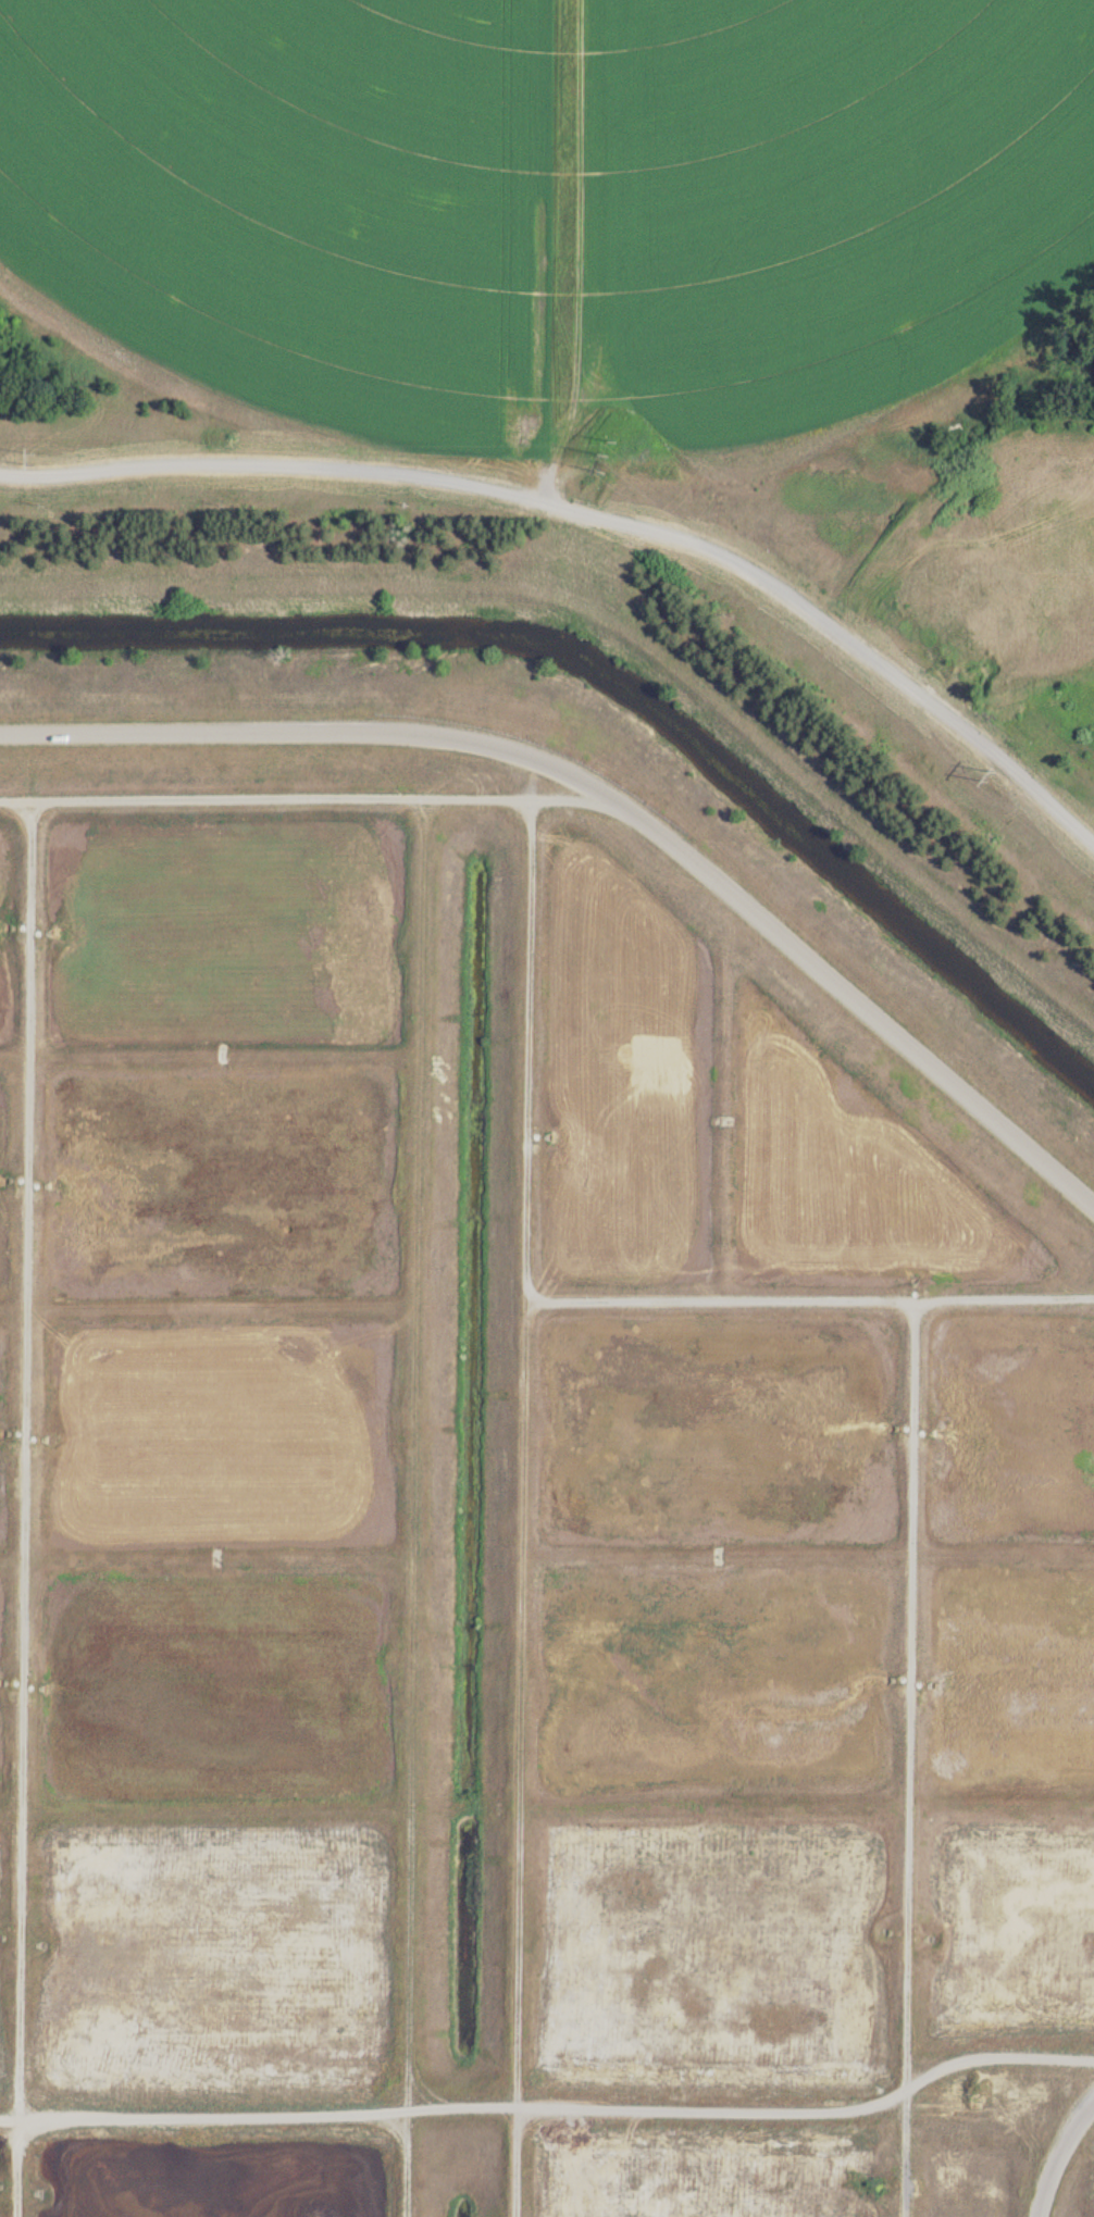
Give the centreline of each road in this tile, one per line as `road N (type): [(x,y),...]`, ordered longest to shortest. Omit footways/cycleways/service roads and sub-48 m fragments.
road 1 (track): [(0,805),(622,797)]

